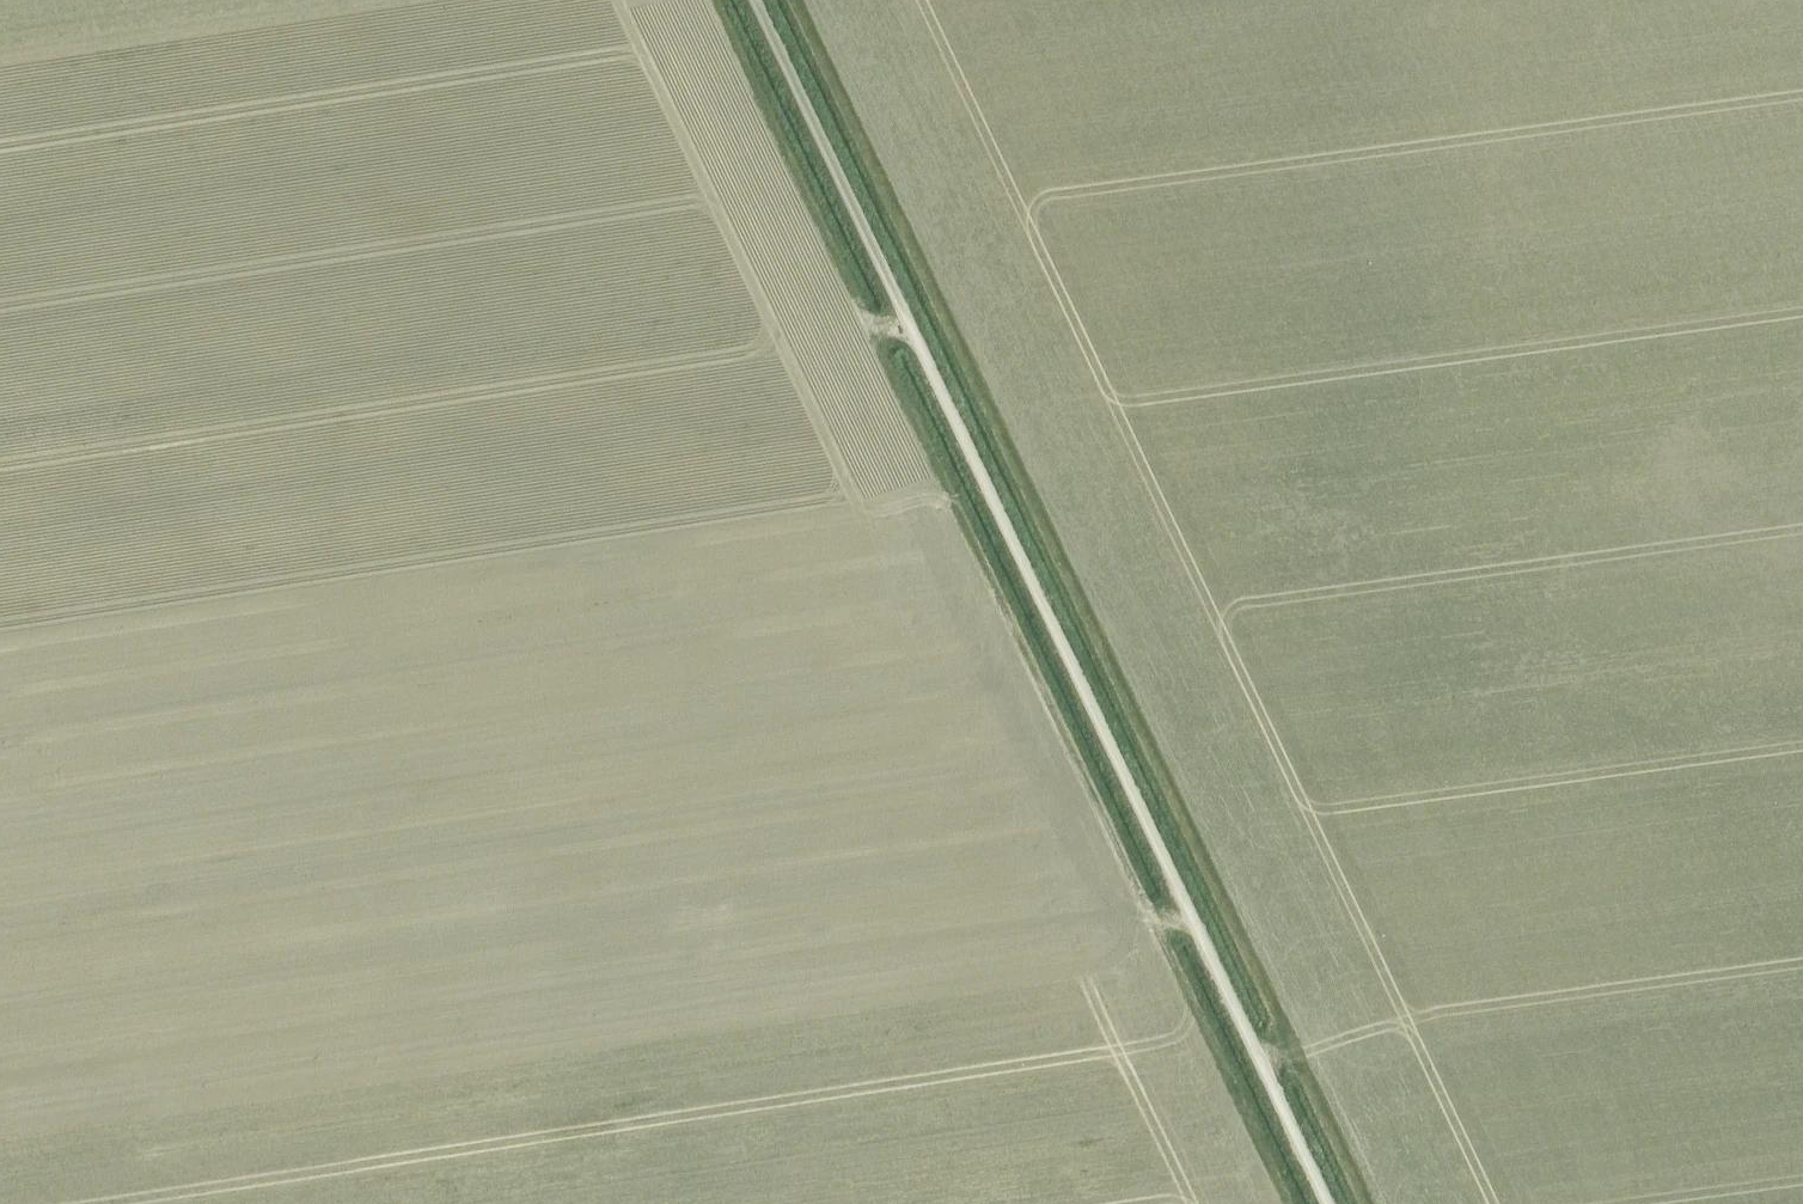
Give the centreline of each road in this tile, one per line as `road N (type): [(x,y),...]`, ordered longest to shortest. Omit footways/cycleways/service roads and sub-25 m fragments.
road 1 (unclassified): [(1340,1203),(766,0)]

